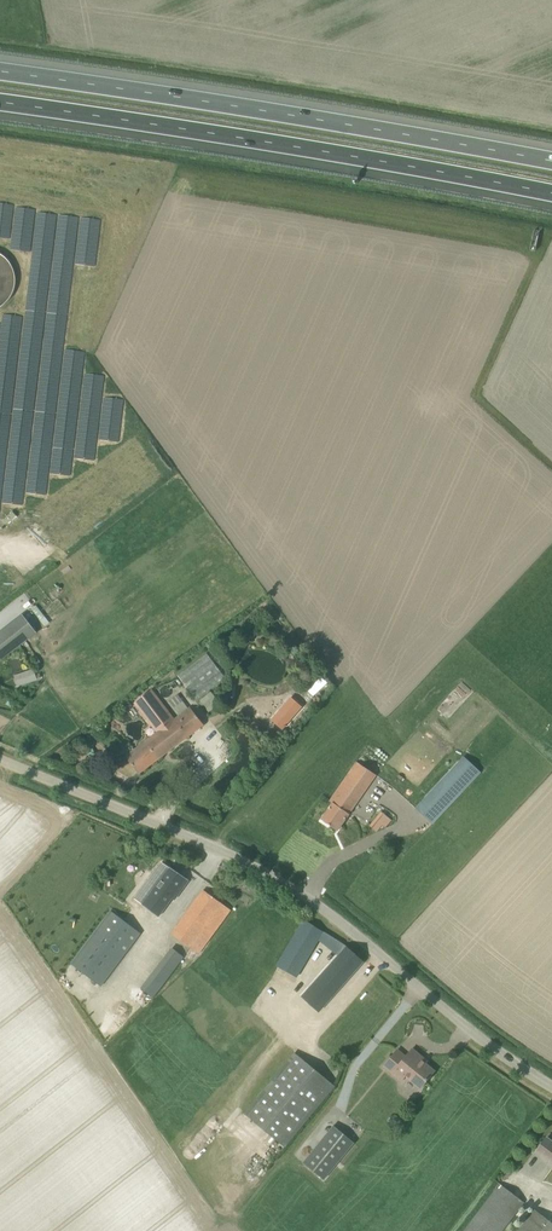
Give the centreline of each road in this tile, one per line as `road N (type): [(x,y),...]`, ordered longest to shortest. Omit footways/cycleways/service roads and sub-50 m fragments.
road 1 (unclassified): [(0,760),(210,845),(276,882),(458,1026),(551,1084)]
road 2 (motorway): [(551,162),(0,70)]
road 3 (motorway): [(0,102),(551,194)]

